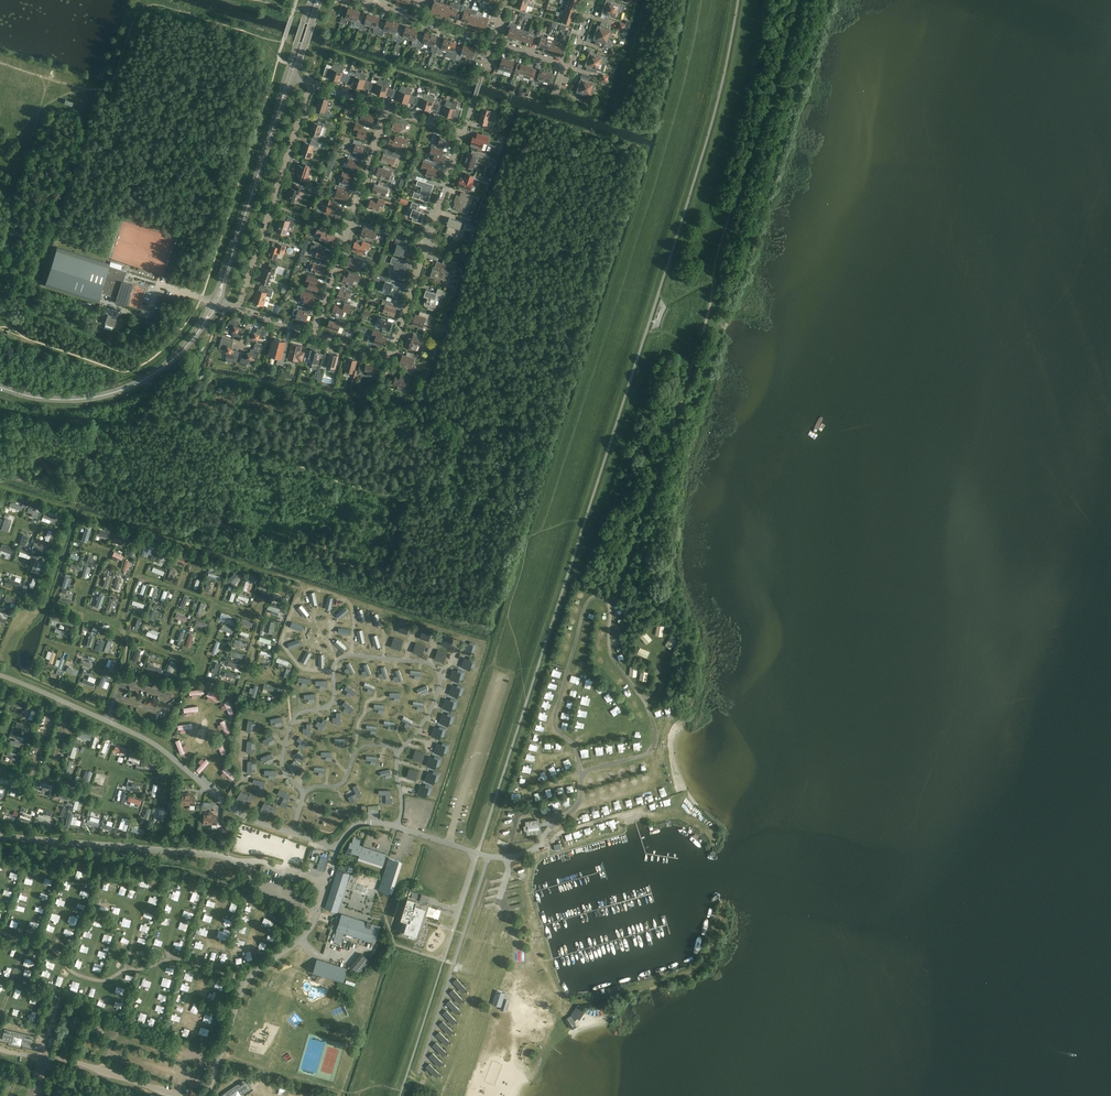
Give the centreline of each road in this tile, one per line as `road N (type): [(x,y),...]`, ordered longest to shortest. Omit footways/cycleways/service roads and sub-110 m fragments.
road 1 (track): [(800,0),(626,570)]
road 2 (track): [(687,0),(656,139),(532,540)]
road 3 (unclassified): [(0,676),(143,738),(243,816),(337,849)]
road 4 (unclassified): [(631,825),(629,812),(507,860),(379,823),(358,825),(337,849)]
road 5 (track): [(256,453),(532,540)]
road 6 (tertiary): [(216,302),(175,359),(137,384),(85,399),(0,388)]
road 7 (unclassified): [(245,866),(215,855),(0,837)]
road 8 (track): [(508,615),(445,812),(444,843)]
road 9 (residential): [(391,359),(464,133)]
road 10 (residential): [(315,334),(388,110)]
road 11 (residential): [(239,309),(310,86)]
road 12 (track): [(501,897),(501,918),(443,1090)]
road 13 (tertiary): [(279,112),(216,302)]
road 14 (unclassified): [(207,1095),(247,980),(302,939)]
road 15 (track): [(128,372),(256,453)]
road 16 (unclassified): [(43,1059),(180,1095)]

